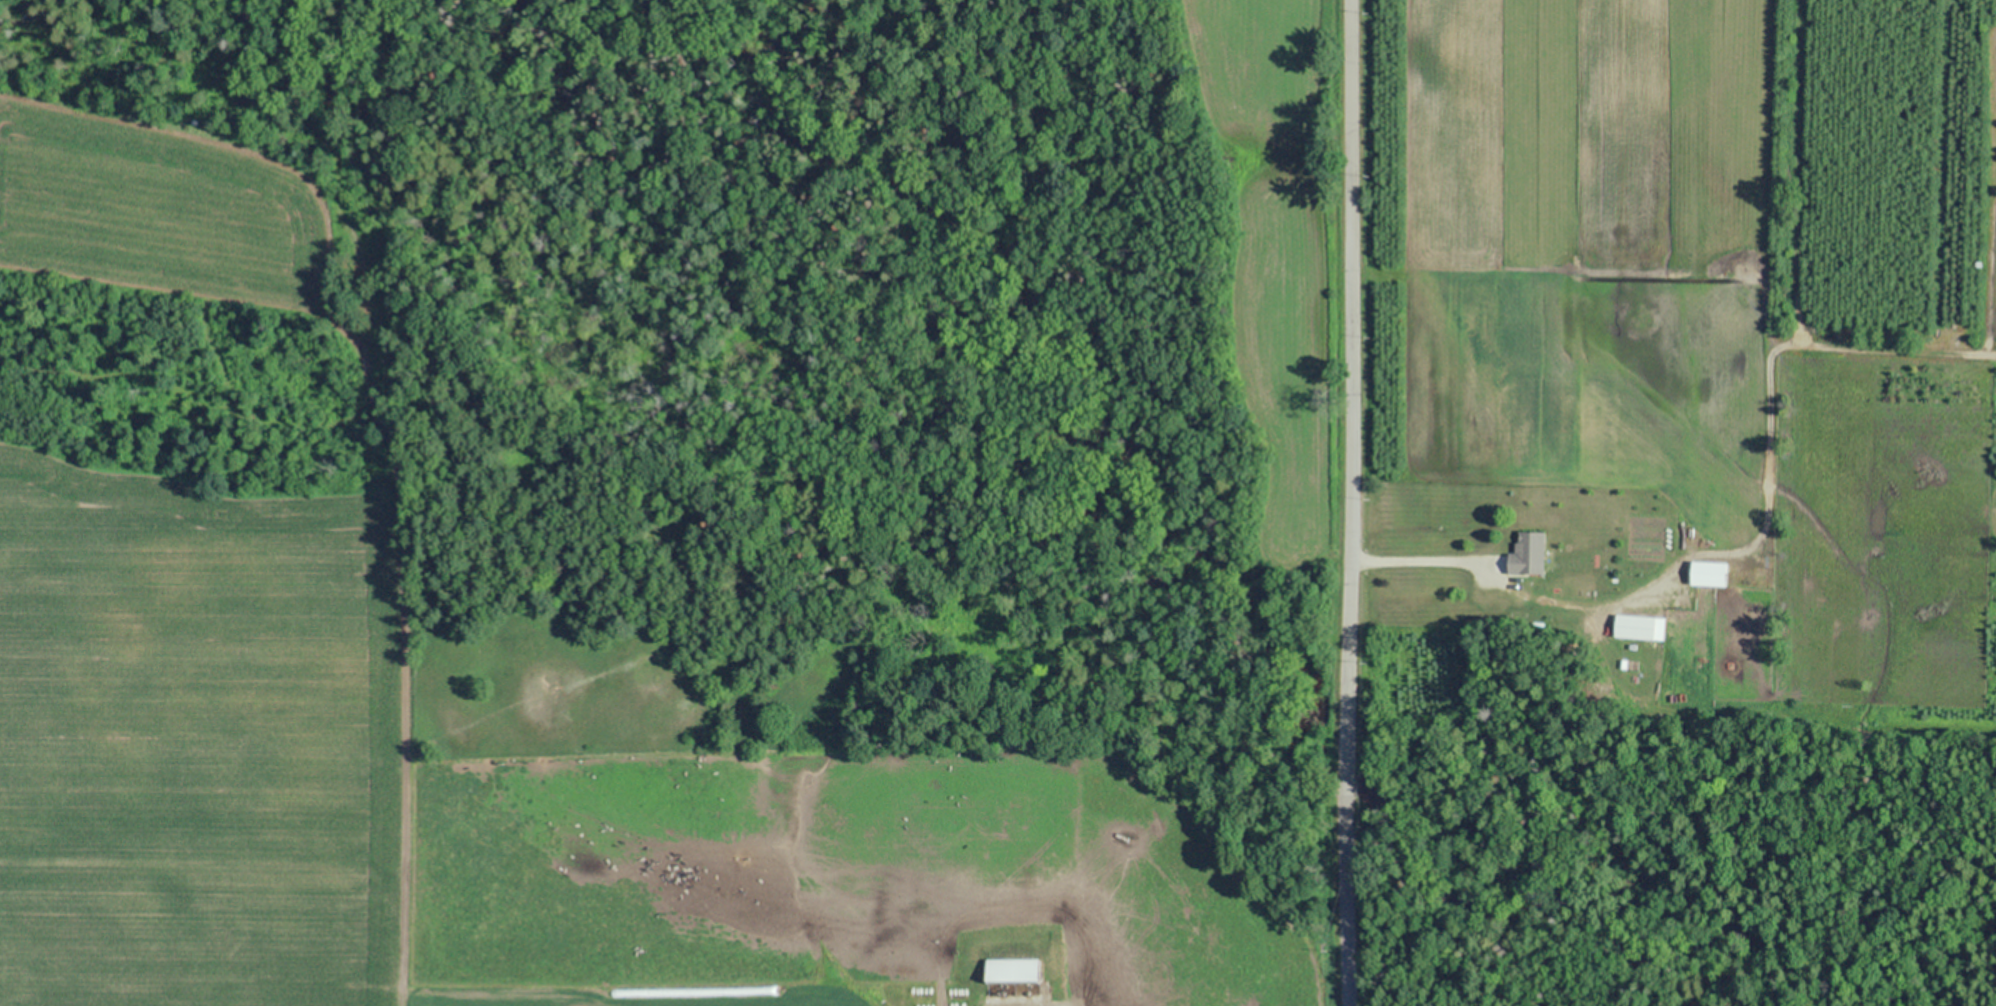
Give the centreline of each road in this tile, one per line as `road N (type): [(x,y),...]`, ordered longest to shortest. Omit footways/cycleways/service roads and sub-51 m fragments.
road 1 (residential): [(1348,1005),(1351,0)]

